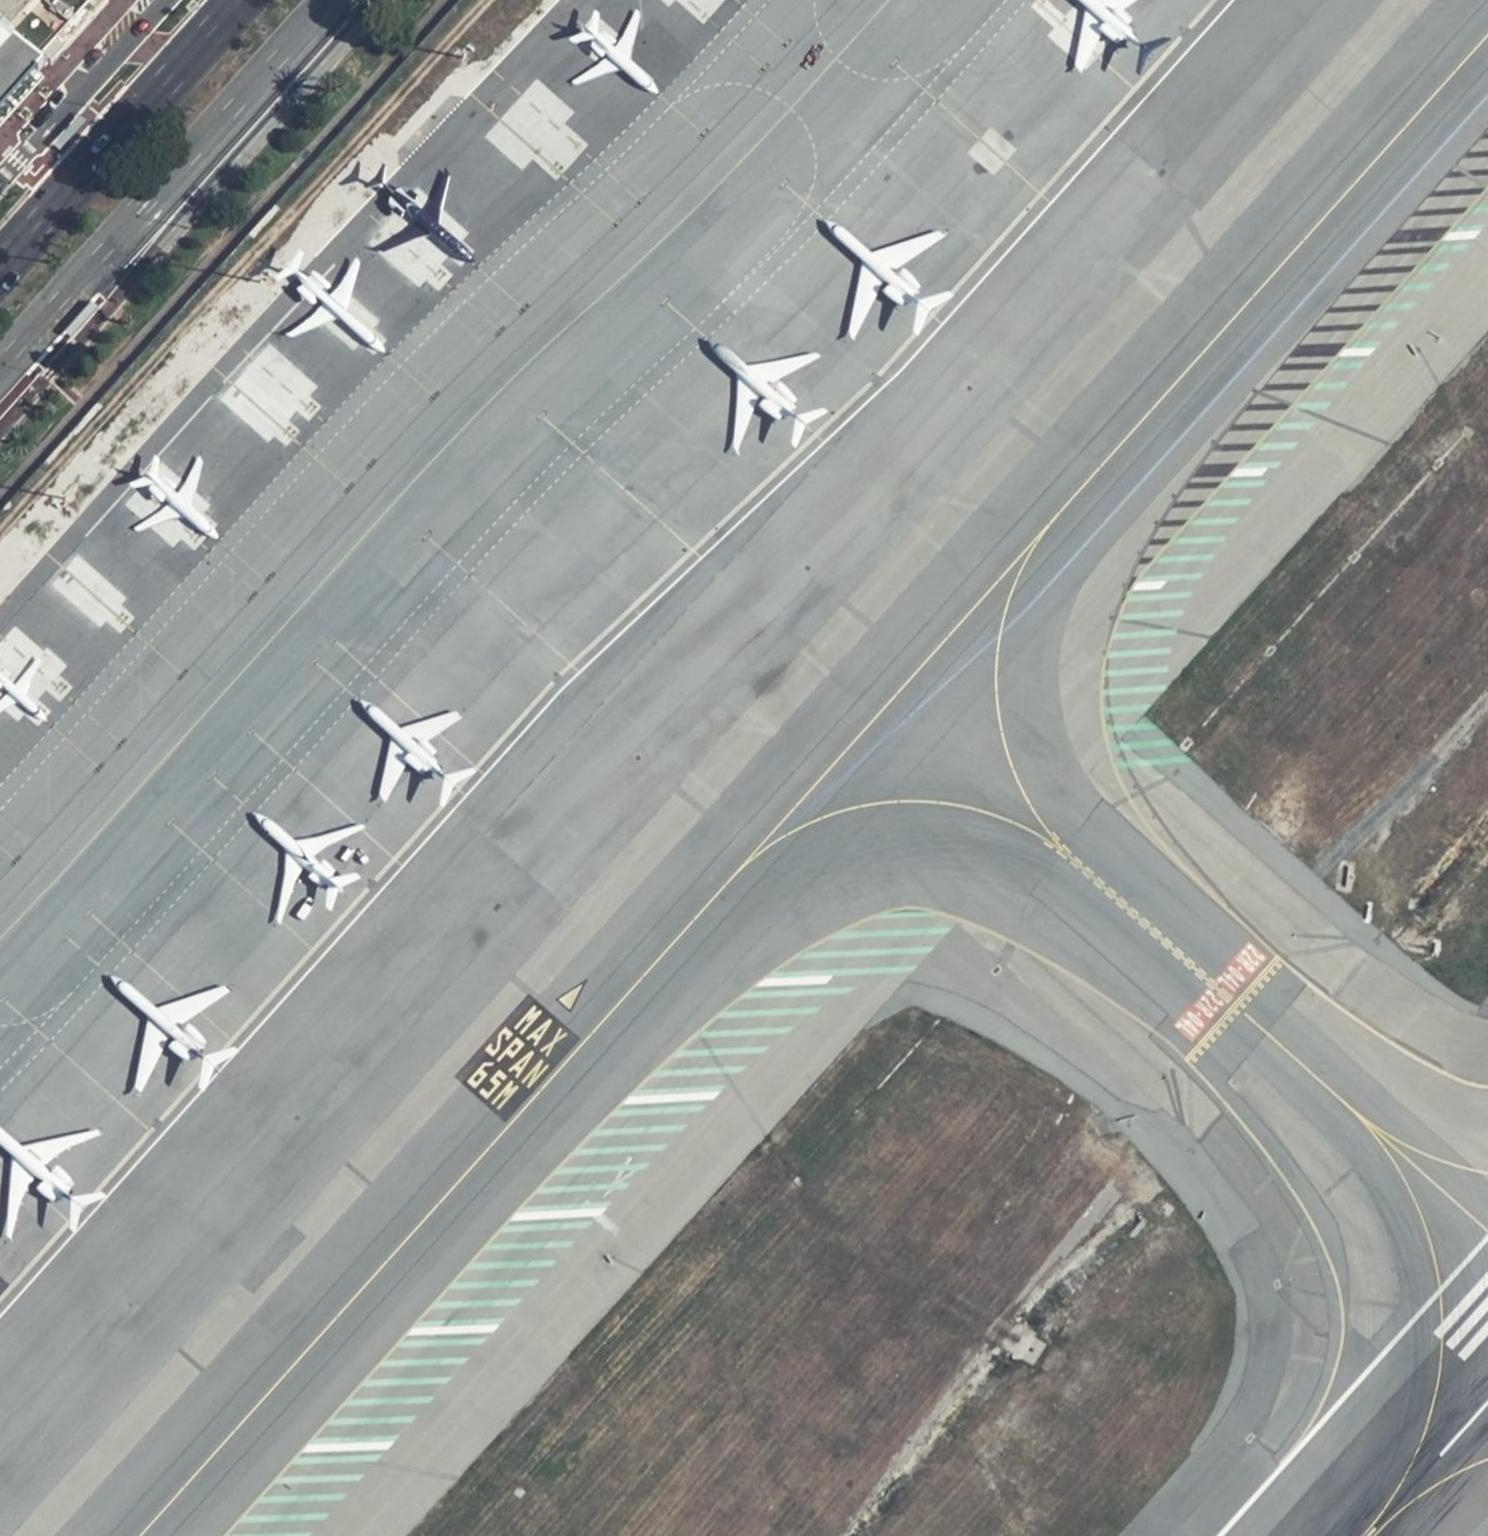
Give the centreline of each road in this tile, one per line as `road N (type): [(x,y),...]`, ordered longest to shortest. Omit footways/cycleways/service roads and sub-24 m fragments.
road 1 (primary): [(0,391),(346,0)]
road 2 (primary): [(238,0),(0,259)]

